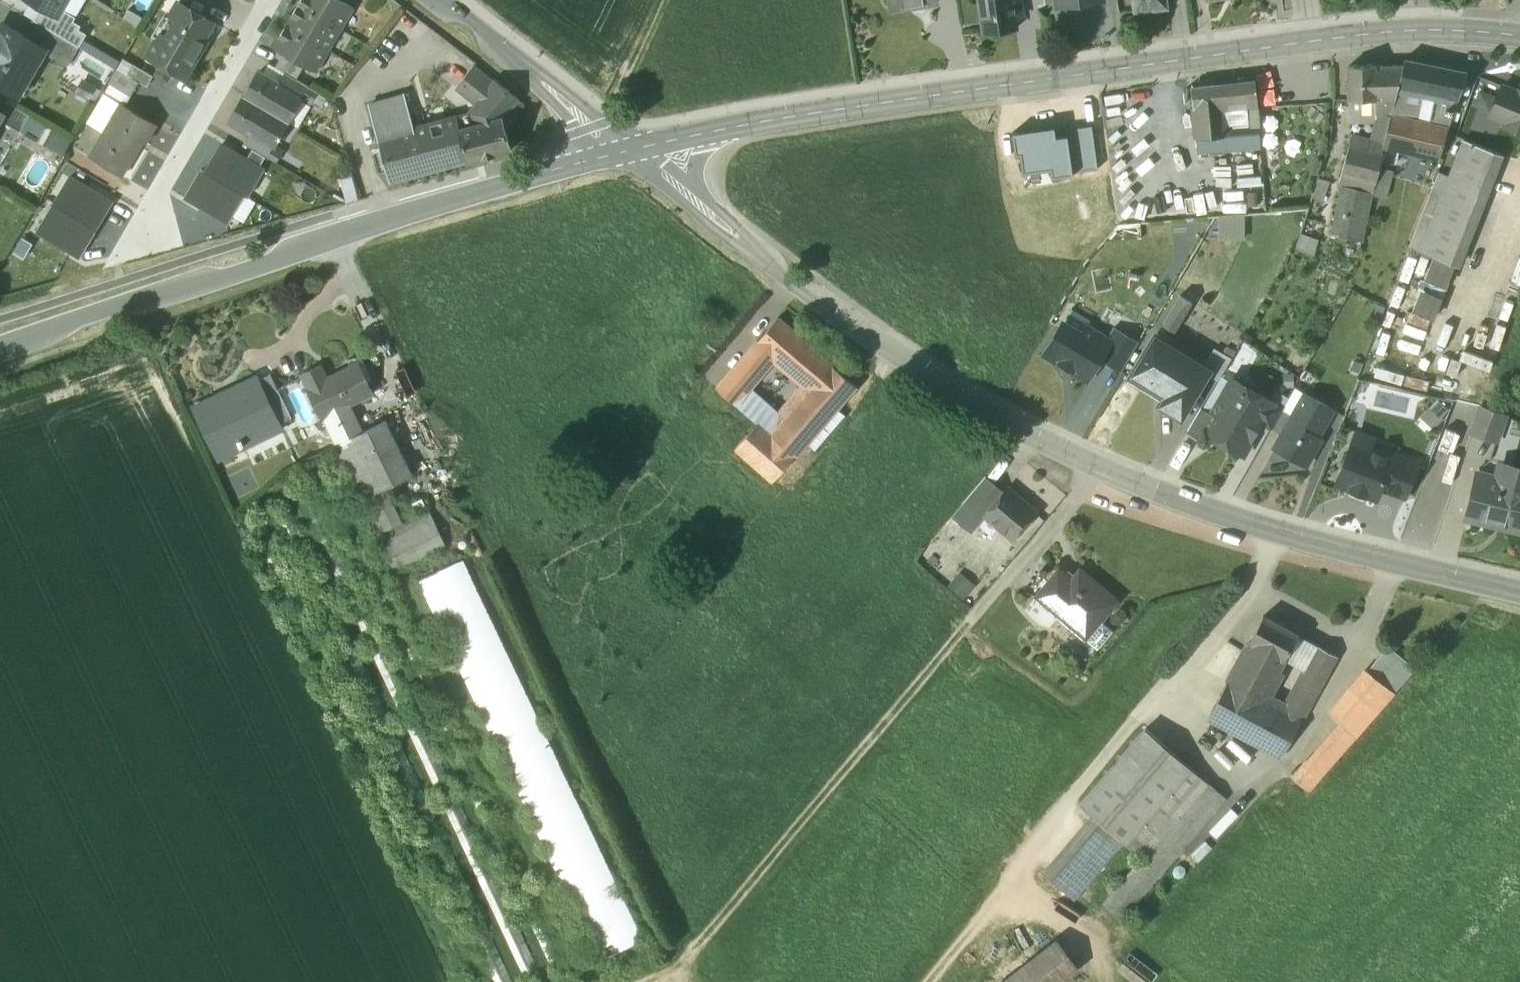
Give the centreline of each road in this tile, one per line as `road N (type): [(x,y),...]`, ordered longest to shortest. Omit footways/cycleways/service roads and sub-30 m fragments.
road 1 (tertiary): [(1519,594),(1221,518),(1098,467),(833,314),(630,151)]
road 2 (secondary): [(630,151),(756,123),(1388,32),(1519,37)]
road 3 (secondary): [(0,347),(444,201),(630,151)]
road 4 (track): [(644,981),(681,963),(977,614)]
road 5 (residential): [(268,0),(154,199),(147,235)]
road 6 (tertiary): [(630,151),(441,0)]
road 7 (track): [(594,126),(659,0)]

